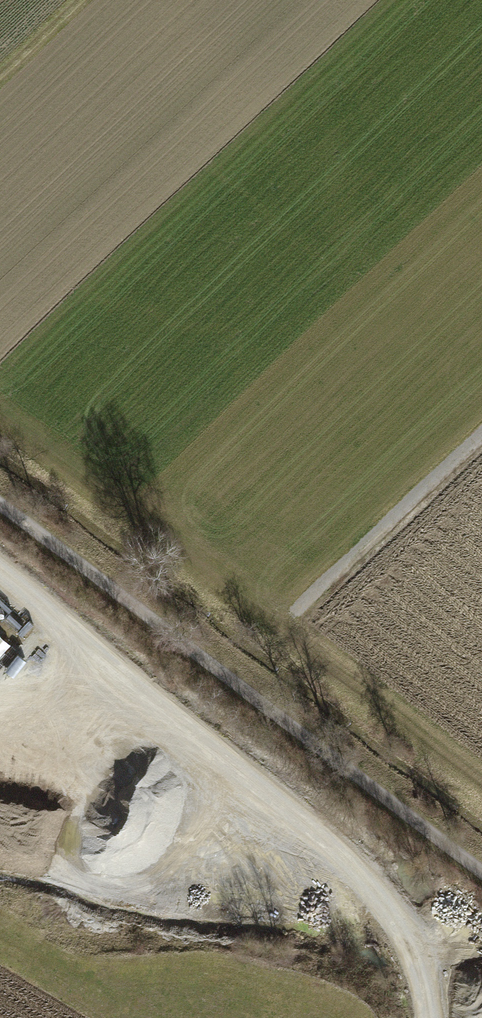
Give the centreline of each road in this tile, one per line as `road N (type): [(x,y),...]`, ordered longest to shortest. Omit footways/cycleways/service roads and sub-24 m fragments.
road 1 (track): [(435,1017),(434,997),(348,852),(0,565)]
road 2 (residential): [(481,871),(0,504)]
road 3 (track): [(481,437),(286,622)]

